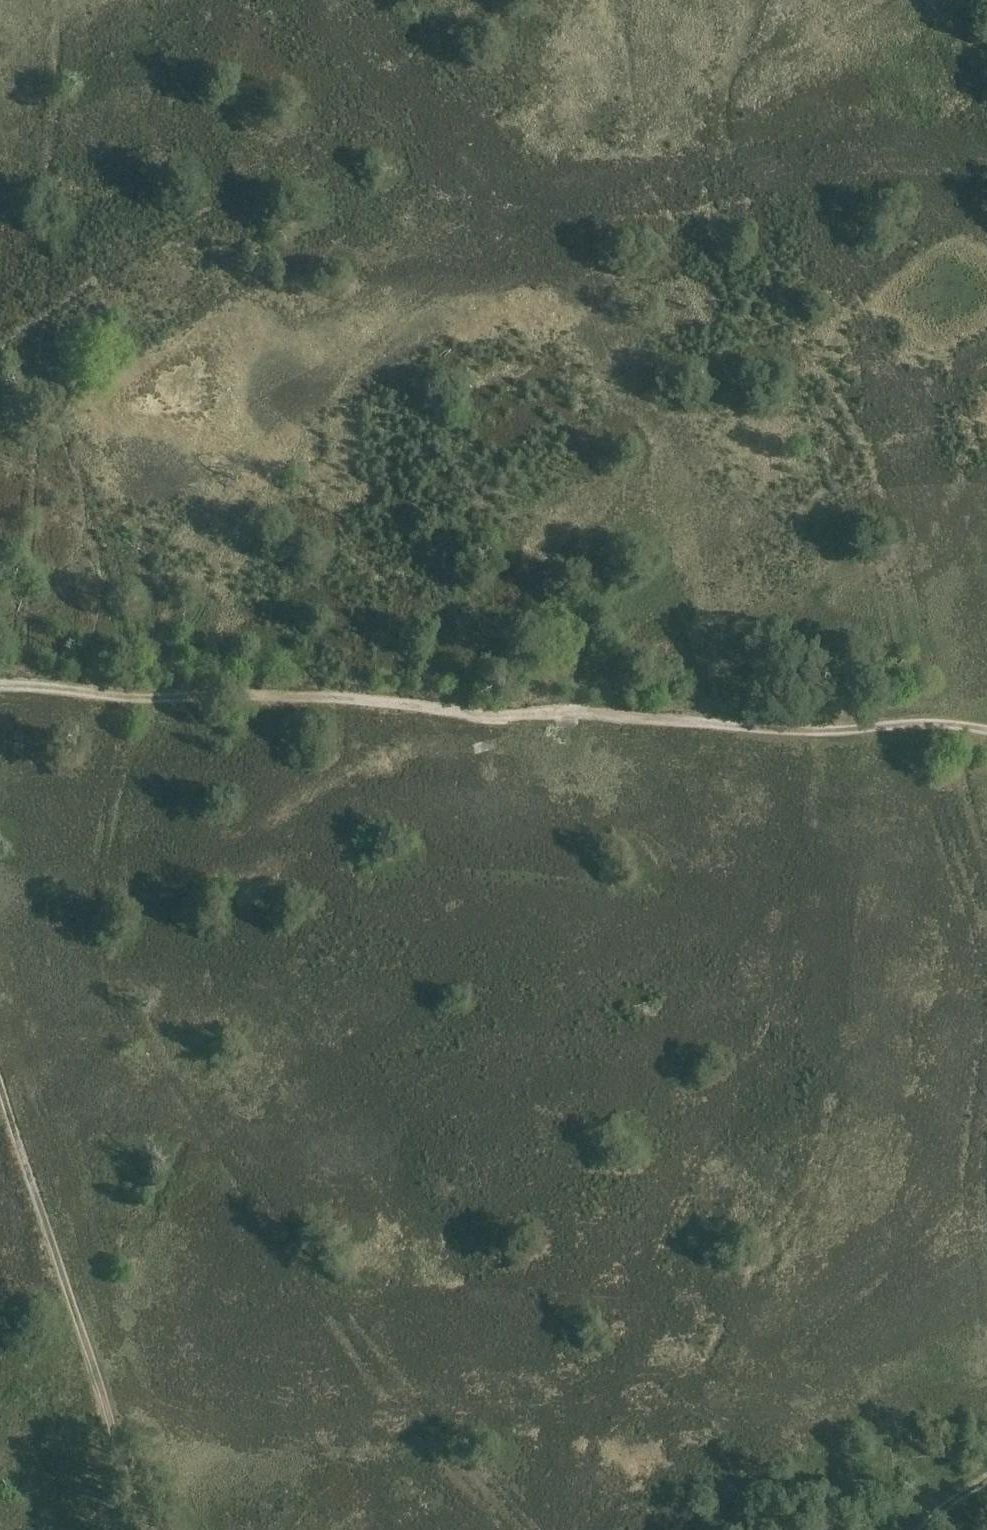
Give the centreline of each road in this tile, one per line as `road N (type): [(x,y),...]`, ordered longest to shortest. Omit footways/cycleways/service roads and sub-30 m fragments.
road 1 (track): [(0,687),(986,740)]
road 2 (track): [(152,1529),(0,1092)]

